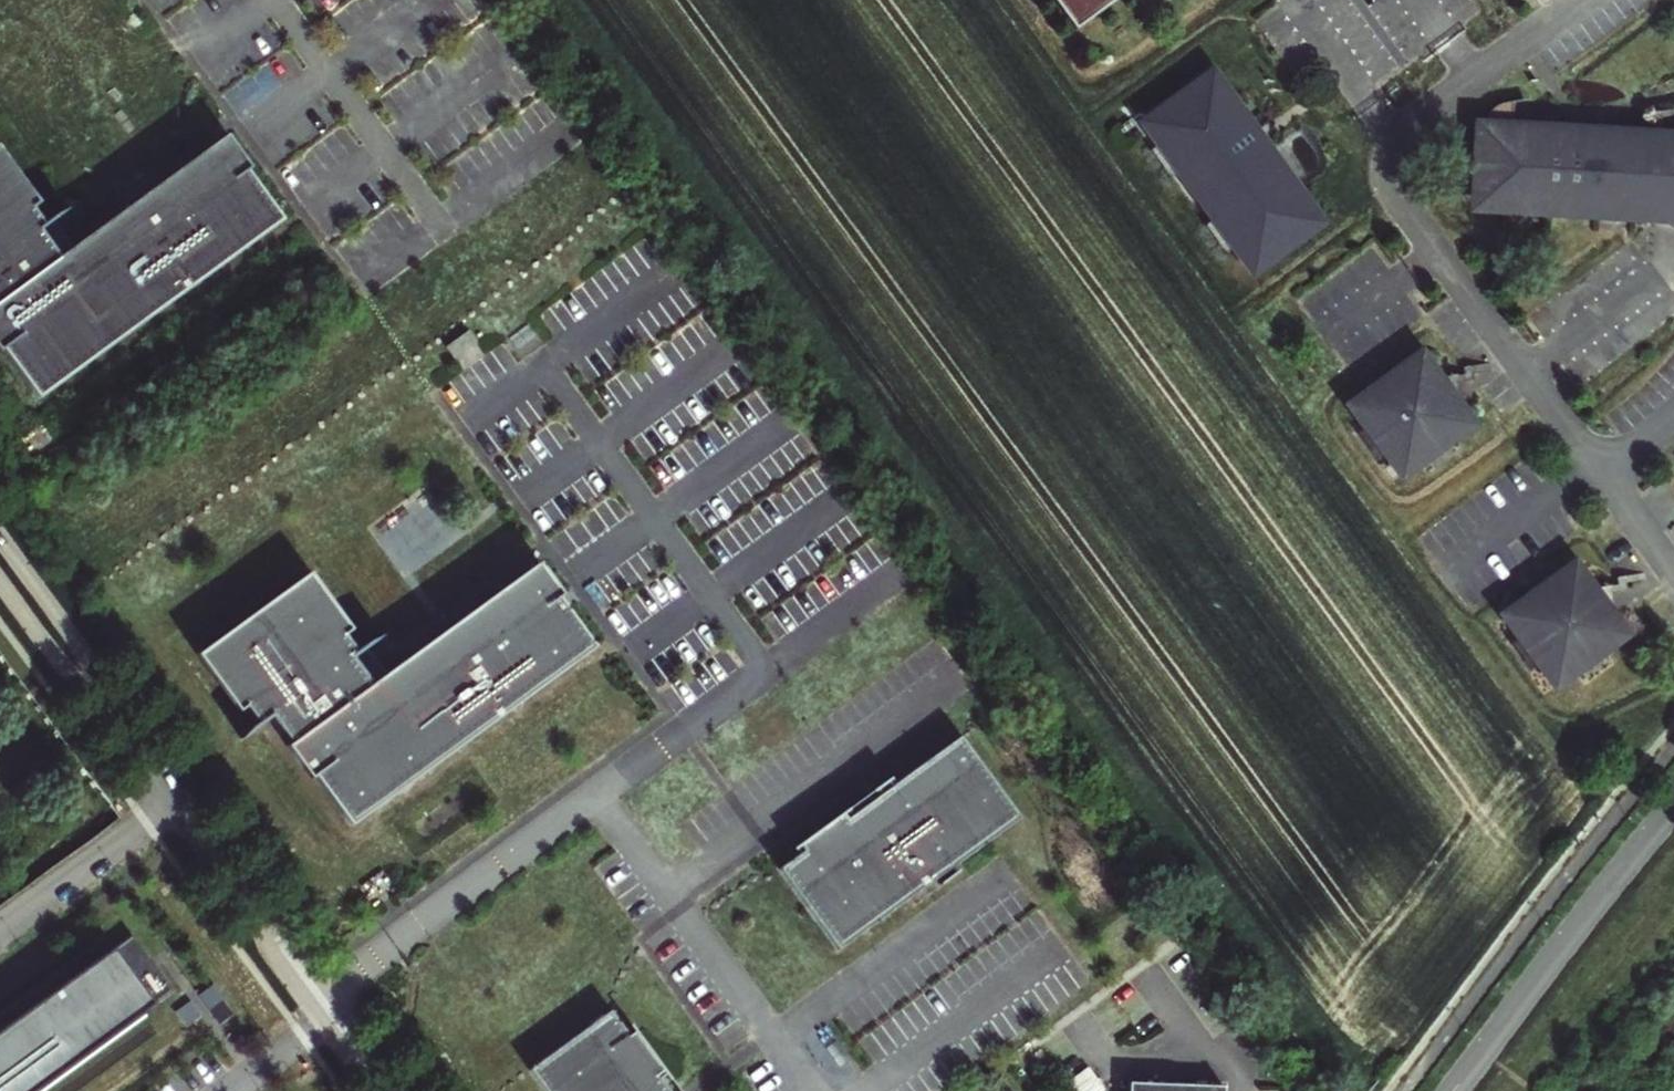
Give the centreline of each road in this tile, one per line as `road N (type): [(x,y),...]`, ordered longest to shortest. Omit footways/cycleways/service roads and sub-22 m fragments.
road 1 (unclassified): [(1586,0),(1396,139),(1391,180),(1435,252),(1604,474)]
road 2 (residential): [(1673,809),(1455,1090)]
road 3 (residential): [(0,558),(177,802)]
road 4 (residential): [(177,802),(332,1014)]
road 5 (unclassified): [(0,929),(177,802)]
road 6 (unclassified): [(332,1014),(227,1090)]

